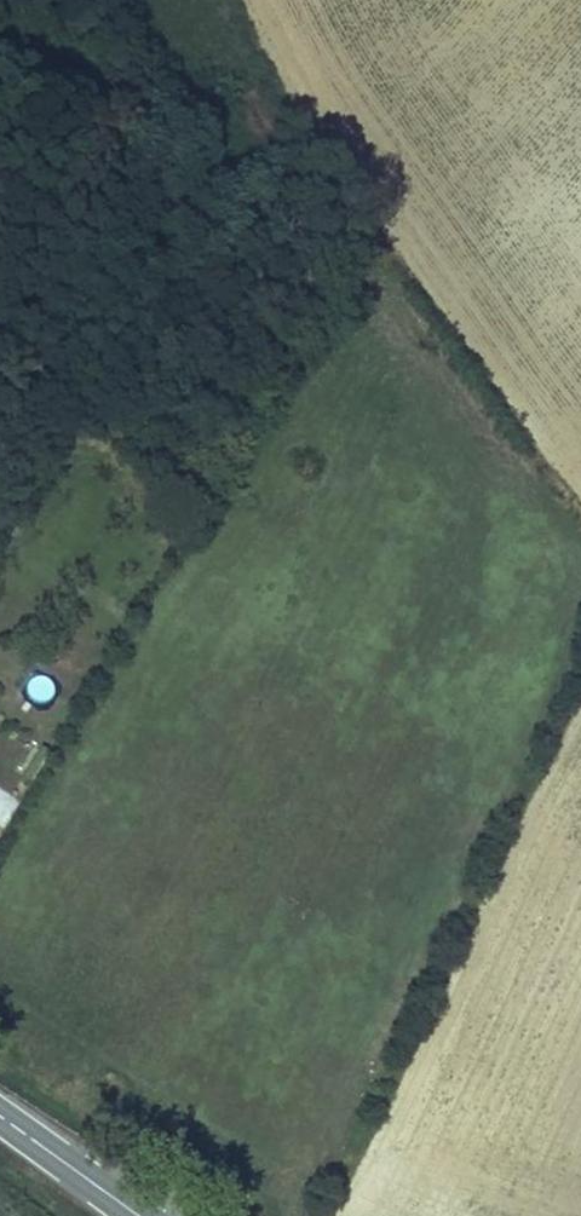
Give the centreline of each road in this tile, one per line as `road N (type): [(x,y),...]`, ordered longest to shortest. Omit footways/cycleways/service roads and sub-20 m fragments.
road 1 (secondary): [(0,1119),(132,1215)]

